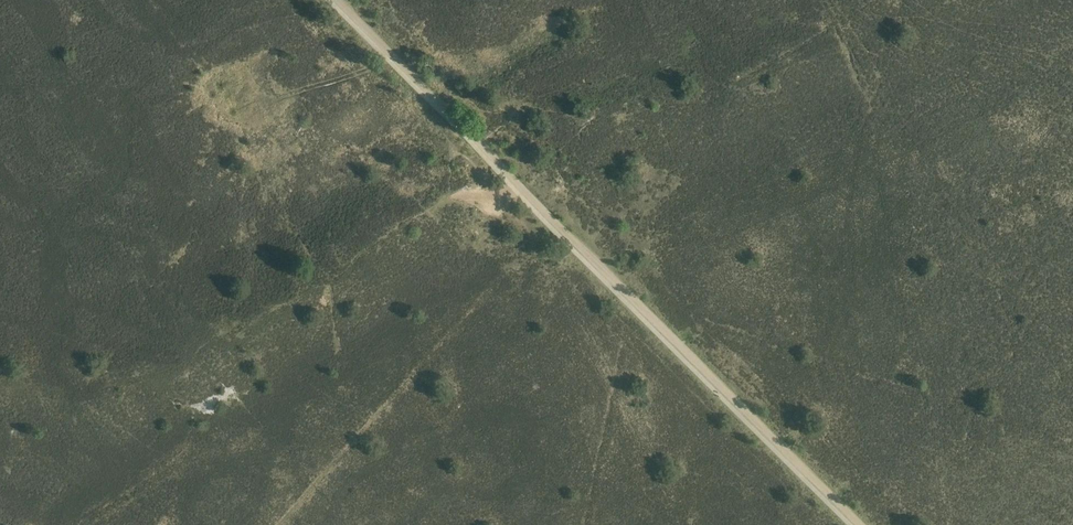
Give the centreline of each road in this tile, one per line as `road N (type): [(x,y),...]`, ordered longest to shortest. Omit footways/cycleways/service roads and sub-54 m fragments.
road 1 (track): [(864,524),(338,0)]

